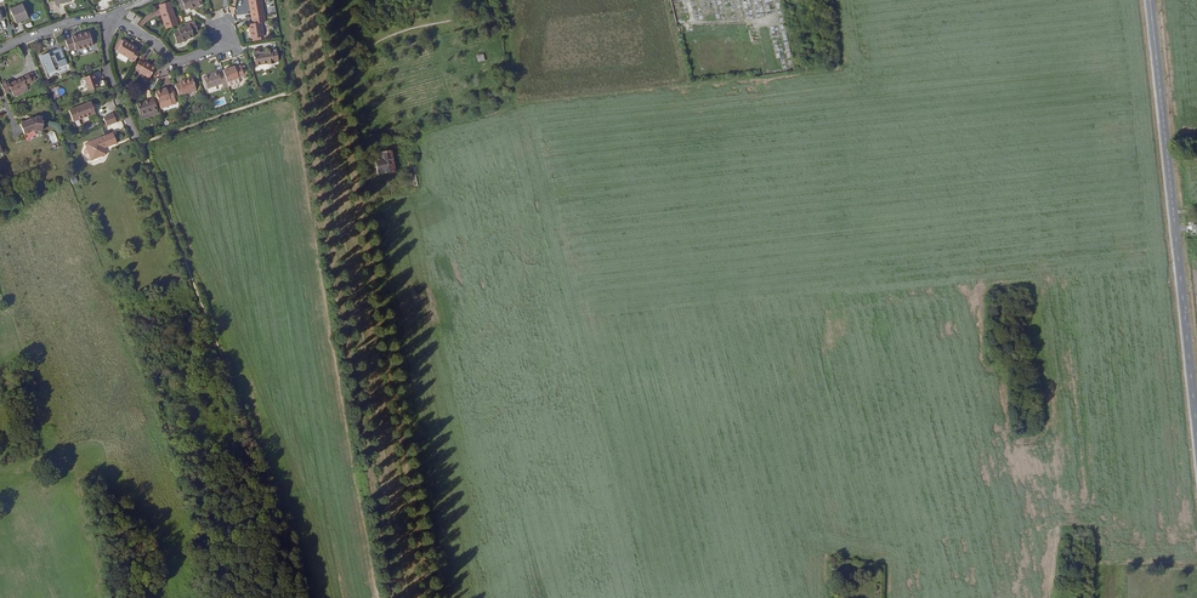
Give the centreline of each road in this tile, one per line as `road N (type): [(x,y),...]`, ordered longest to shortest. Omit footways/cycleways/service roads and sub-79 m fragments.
road 1 (secondary): [(1196,432),(1150,0)]
road 2 (residential): [(112,17),(180,62),(221,46),(222,33)]
road 3 (residential): [(139,140),(107,67),(112,17)]

